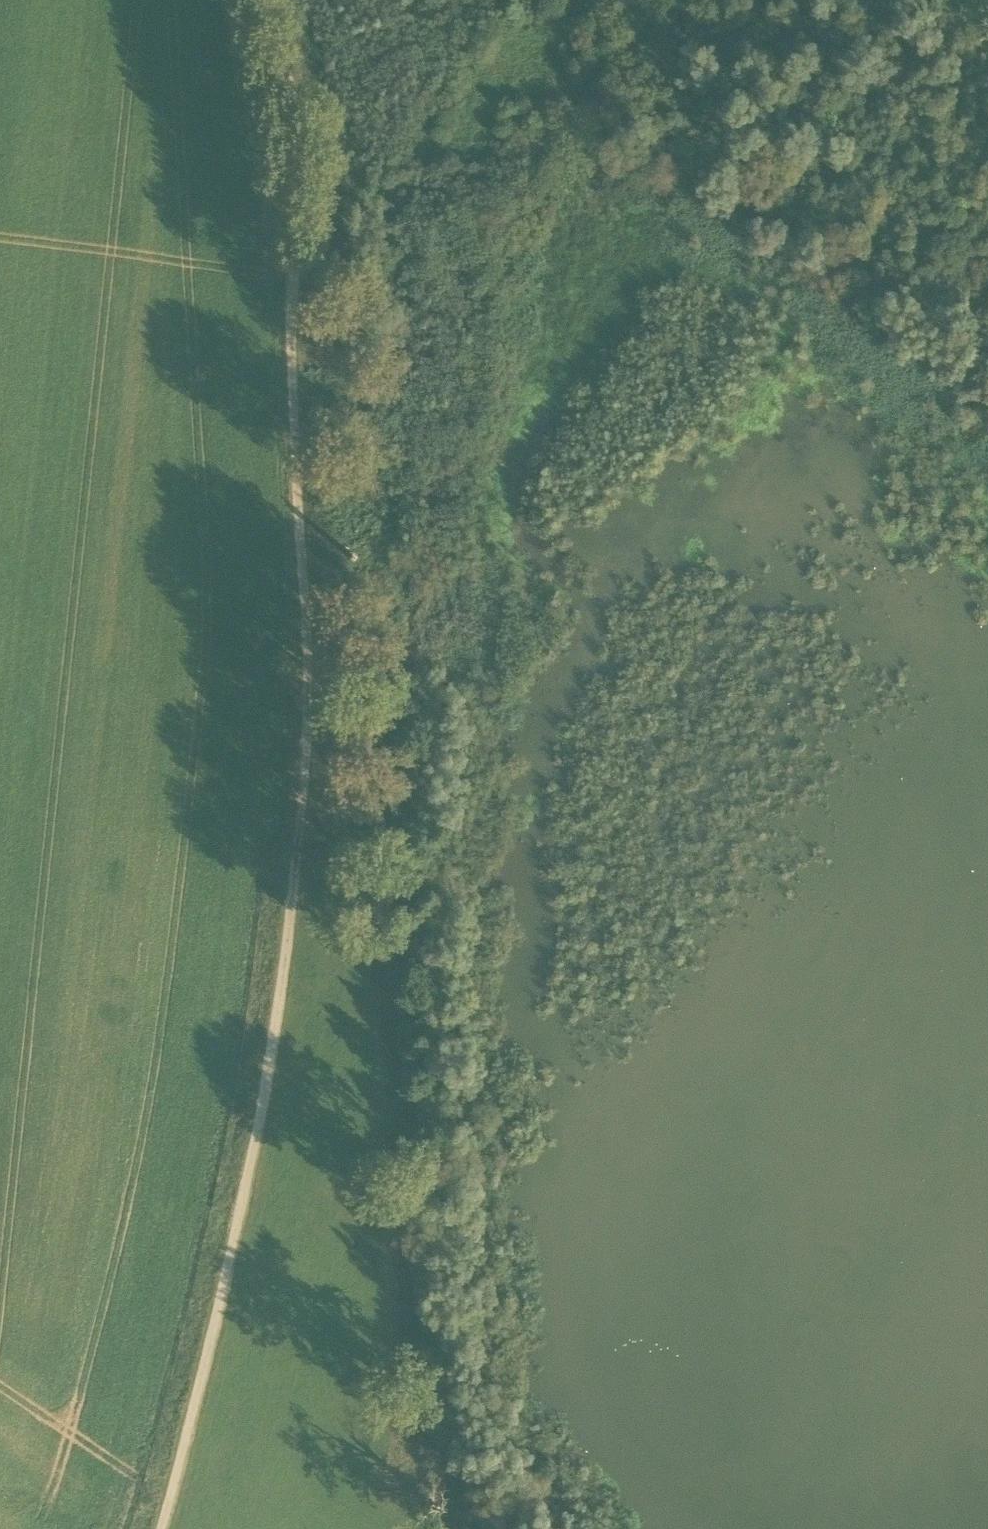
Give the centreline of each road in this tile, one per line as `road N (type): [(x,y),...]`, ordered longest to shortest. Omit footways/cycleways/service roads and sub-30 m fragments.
road 1 (track): [(160,1528),(208,1351),(272,1044),(303,750),(292,295),(300,148),(267,0)]
road 2 (track): [(586,0),(600,138),(598,281),(571,441),(571,552),(592,649)]
road 3 (track): [(0,390),(294,368)]

